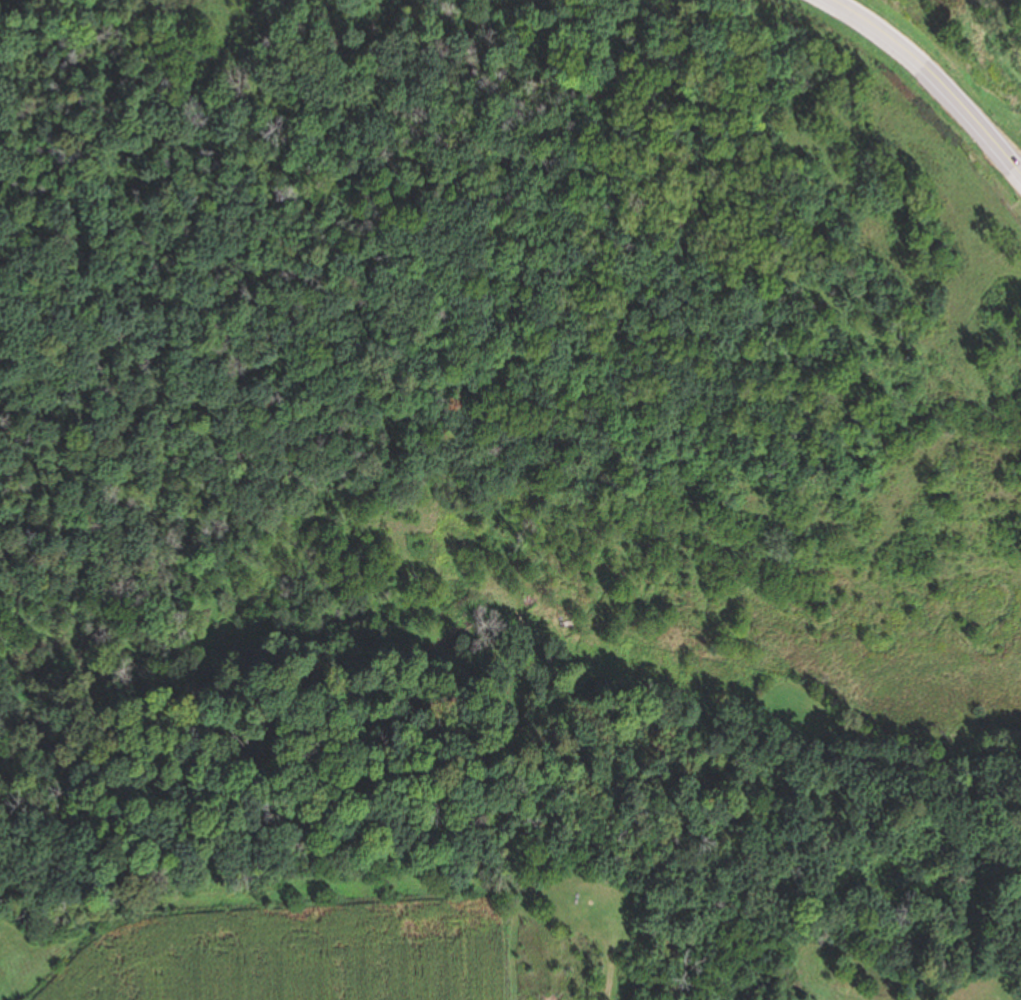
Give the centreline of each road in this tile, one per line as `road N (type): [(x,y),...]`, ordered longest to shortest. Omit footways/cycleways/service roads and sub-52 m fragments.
road 1 (primary): [(1020,173),(923,65),(834,0)]

